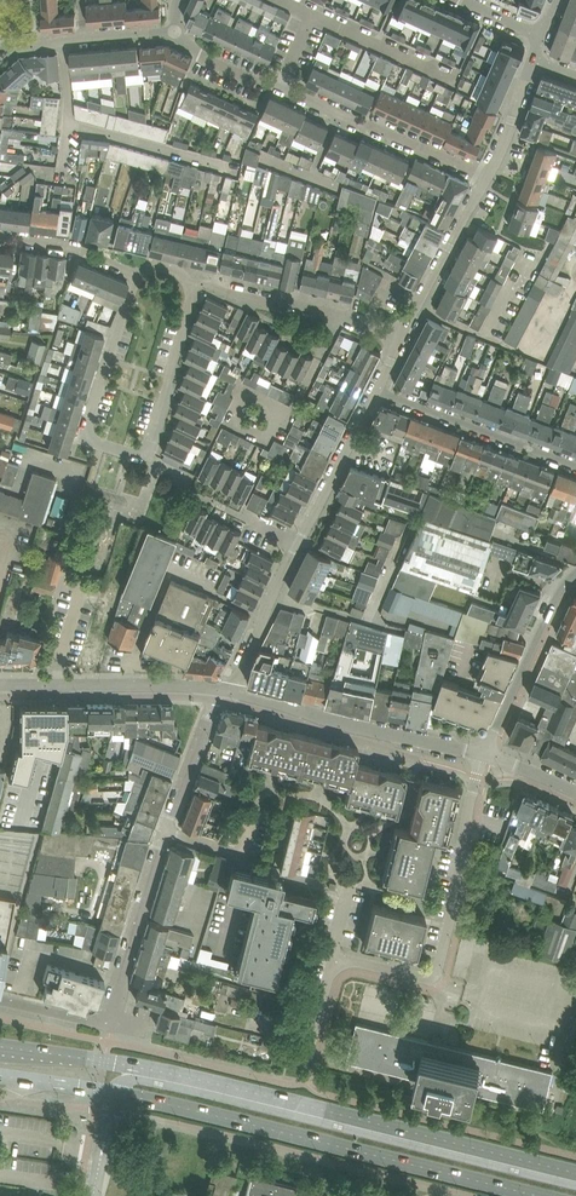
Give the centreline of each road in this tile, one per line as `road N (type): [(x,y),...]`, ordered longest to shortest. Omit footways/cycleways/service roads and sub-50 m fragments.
road 1 (primary): [(575,1172),(210,1082),(0,1047)]
road 2 (primary): [(26,1079),(538,1195)]
road 3 (residential): [(107,1018),(164,832),(209,712),(228,691)]
road 4 (residential): [(175,30),(199,55),(489,177)]
road 5 (residential): [(378,390),(228,691)]
road 6 (residential): [(335,955),(422,981),(433,975),(484,754)]
road 7 (residential): [(484,754),(228,691)]
road 8 (residential): [(137,274),(87,428),(96,442),(146,452)]
road 9 (residential): [(403,334),(194,284)]
road 10 (residential): [(575,466),(378,390)]
road 11 (residential): [(484,754),(543,621),(575,570)]
road 12 (residential): [(489,177),(403,334)]
road 13 (residential): [(0,51),(175,30)]
road 14 (residential): [(146,452),(194,284)]
road 15 (residential): [(228,691),(56,684)]
road 16 (residential): [(137,274),(77,247),(0,236)]
road 17 (residential): [(536,59),(489,177)]

